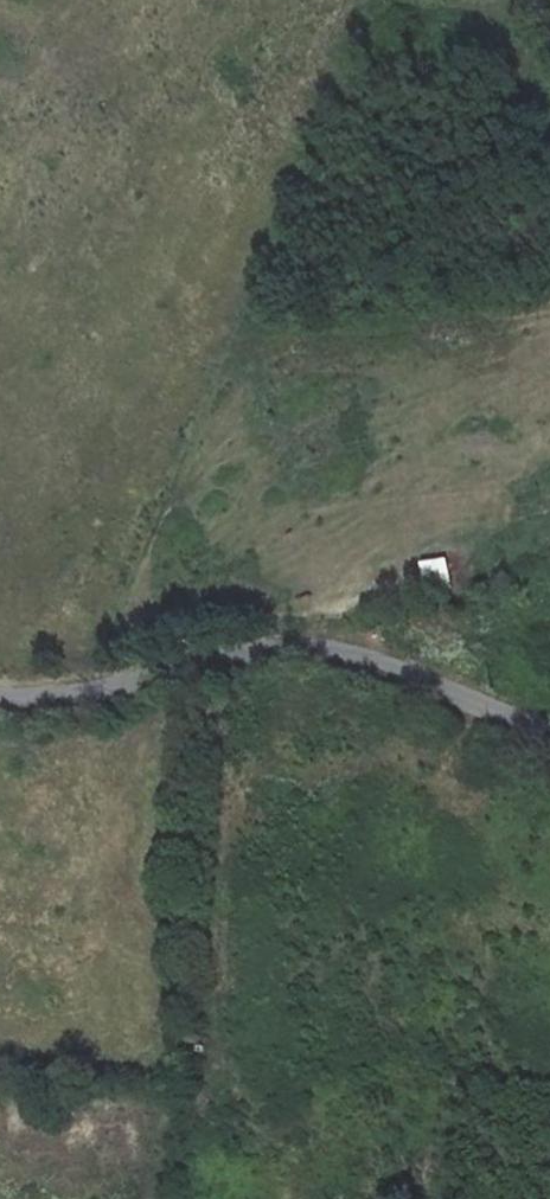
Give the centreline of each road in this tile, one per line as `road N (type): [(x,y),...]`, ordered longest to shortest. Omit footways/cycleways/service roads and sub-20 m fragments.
road 1 (unclassified): [(549,736),(329,646),(0,695)]

